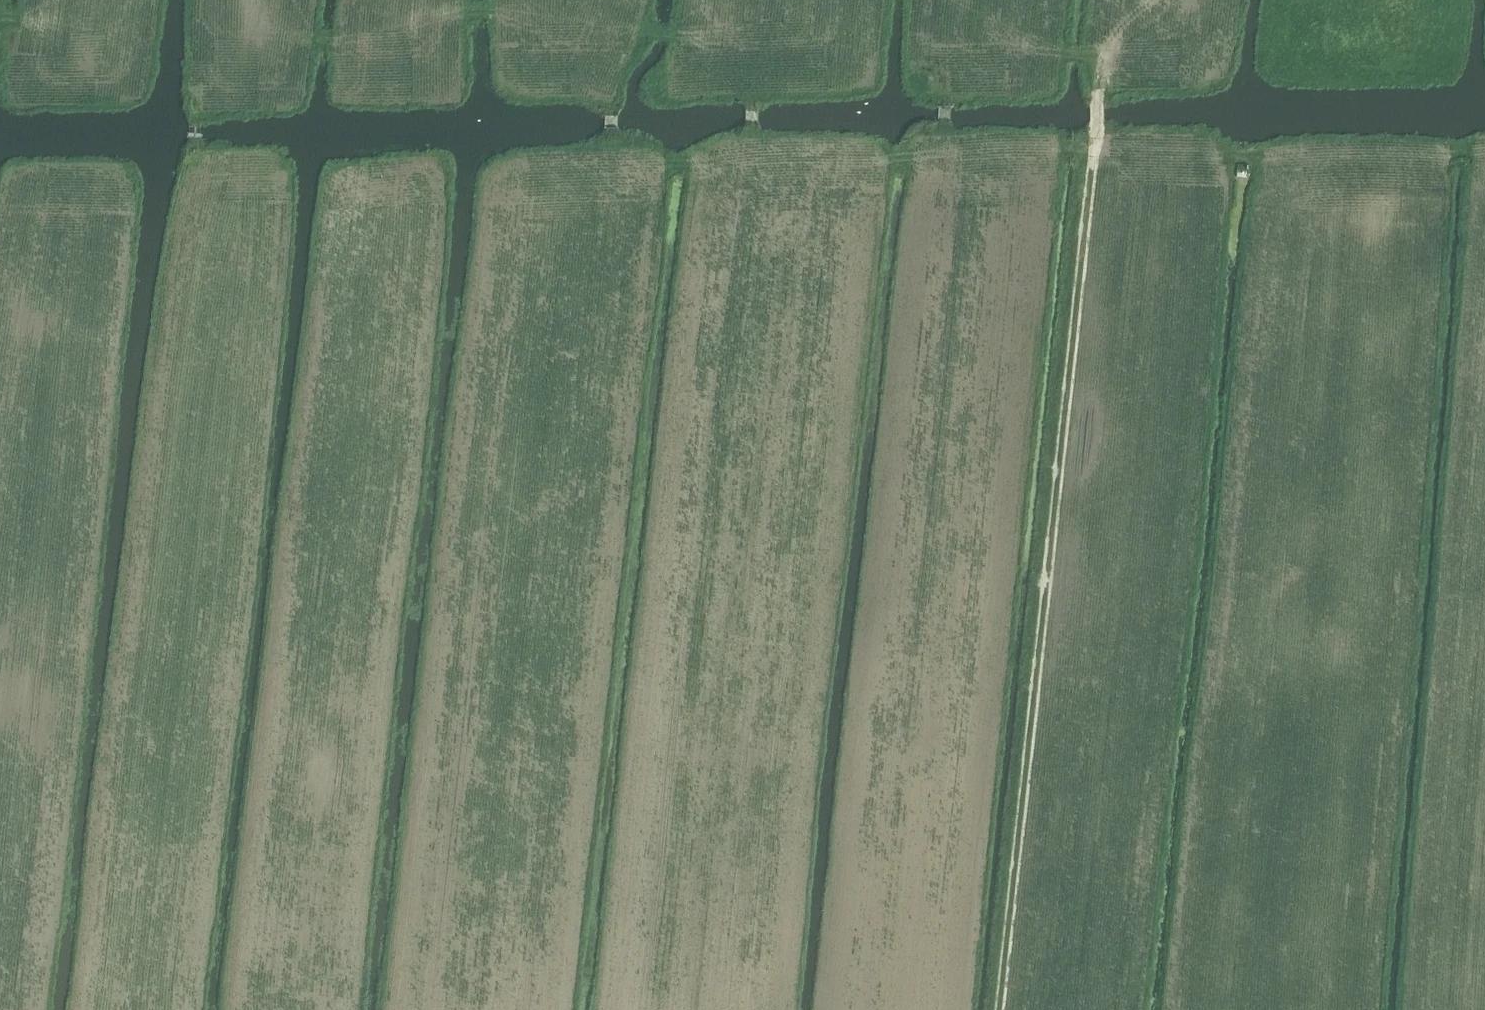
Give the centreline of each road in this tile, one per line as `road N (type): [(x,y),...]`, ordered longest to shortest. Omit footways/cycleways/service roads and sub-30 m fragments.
road 1 (track): [(1005,1009),(1095,140)]
road 2 (track): [(252,0),(286,30),(316,44),(343,45),(450,13),(678,38),(813,0)]
road 3 (track): [(953,0),(1061,57),(1090,58),(1100,86),(1095,140)]

